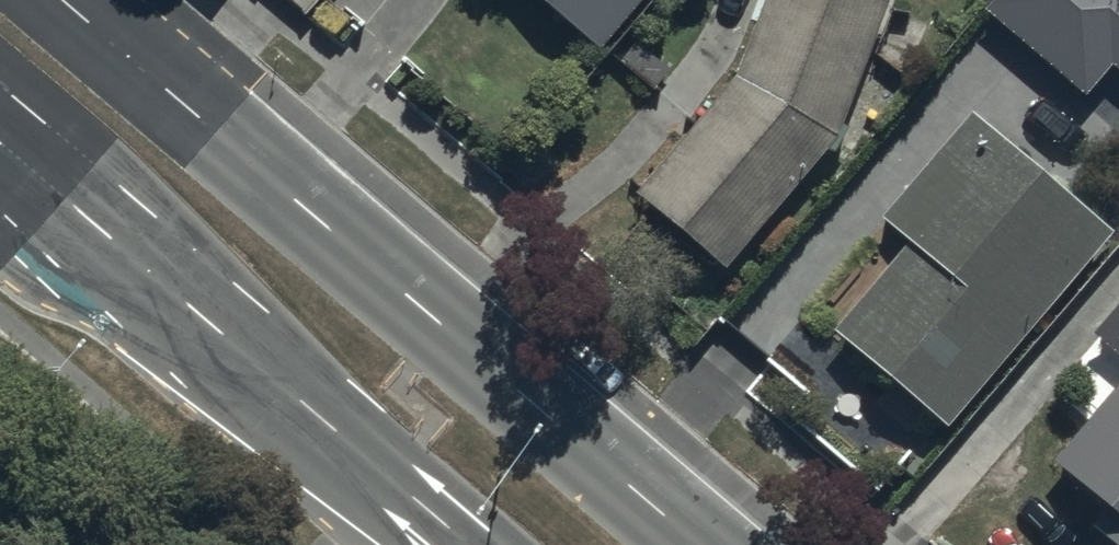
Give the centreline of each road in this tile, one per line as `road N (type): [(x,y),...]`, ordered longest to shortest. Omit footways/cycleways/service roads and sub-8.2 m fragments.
road 1 (primary): [(60,0),(702,544)]
road 2 (primary): [(471,544),(0,145)]

